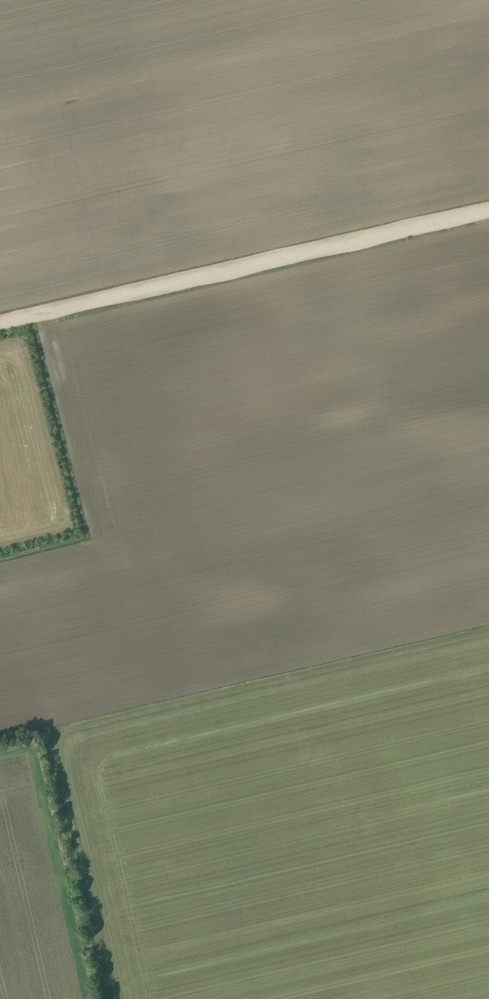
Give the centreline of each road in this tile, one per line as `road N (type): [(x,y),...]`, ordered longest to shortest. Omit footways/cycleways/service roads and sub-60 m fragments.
road 1 (track): [(0,324),(488,211)]

